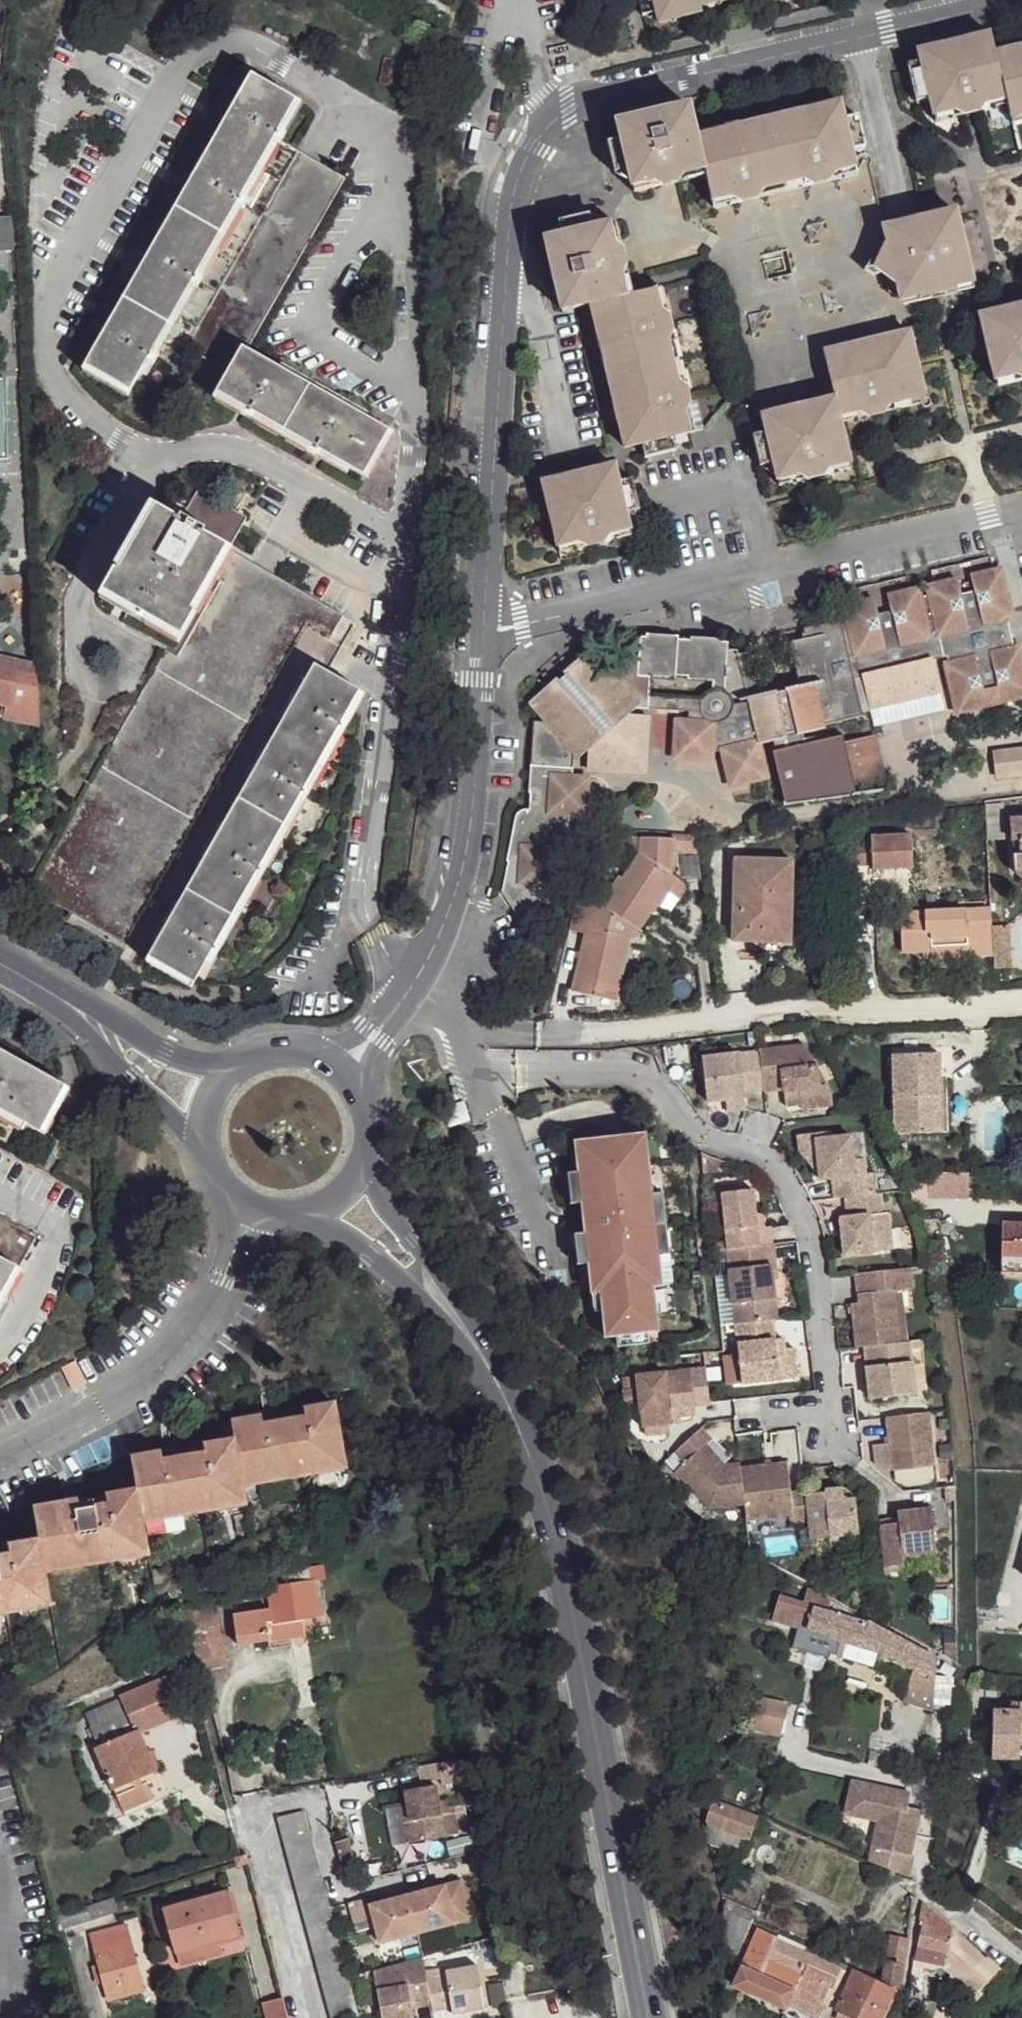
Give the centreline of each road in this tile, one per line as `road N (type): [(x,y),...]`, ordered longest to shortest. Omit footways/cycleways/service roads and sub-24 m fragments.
road 1 (residential): [(489,633),(516,179),(531,146),(567,105),(623,75),(957,0)]
road 2 (secondary): [(655,2017),(546,1479),(480,1346),(435,1294)]
road 3 (residential): [(1021,500),(489,633)]
road 4 (residential): [(345,1068),(441,934),(471,838),(489,633)]
road 5 (residential): [(0,1464),(150,1384),(183,1348),(252,1205)]
road 6 (secondary): [(78,1012),(203,1143)]
road 7 (residential): [(1021,1958),(930,1891),(920,1872),(926,1838)]
road 8 (secondary): [(232,1063),(78,1012)]
road 9 (secondary): [(300,1211),(435,1294)]
road 10 (secondary): [(435,1294),(365,1158)]
road 11 (secondary): [(345,1068),(325,1054),(277,1044),(232,1063)]

